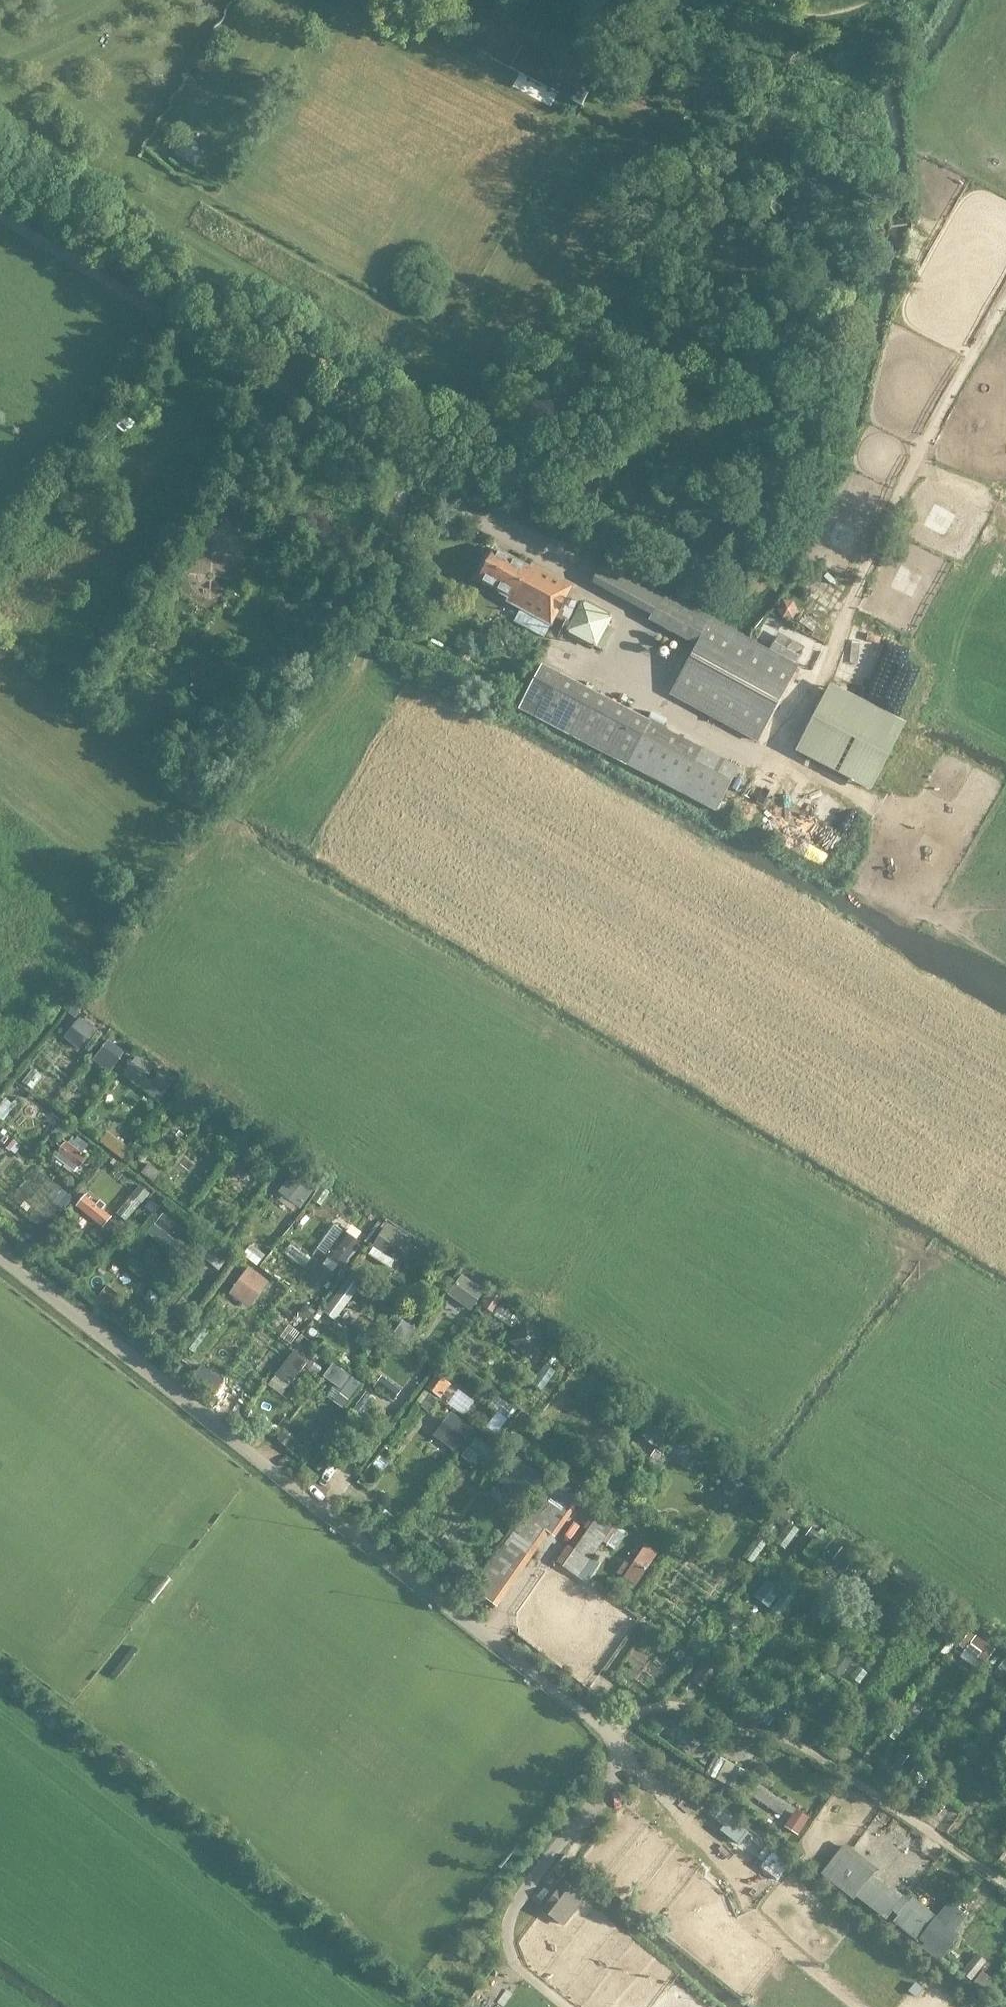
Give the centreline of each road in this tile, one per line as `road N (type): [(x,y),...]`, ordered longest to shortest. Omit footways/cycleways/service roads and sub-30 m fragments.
road 1 (unclassified): [(567,2006),(515,1964),(511,1917),(633,1755),(0,1253)]
road 2 (unclassified): [(367,647),(395,519),(385,460),(0,217)]
road 3 (track): [(0,69),(124,0)]

